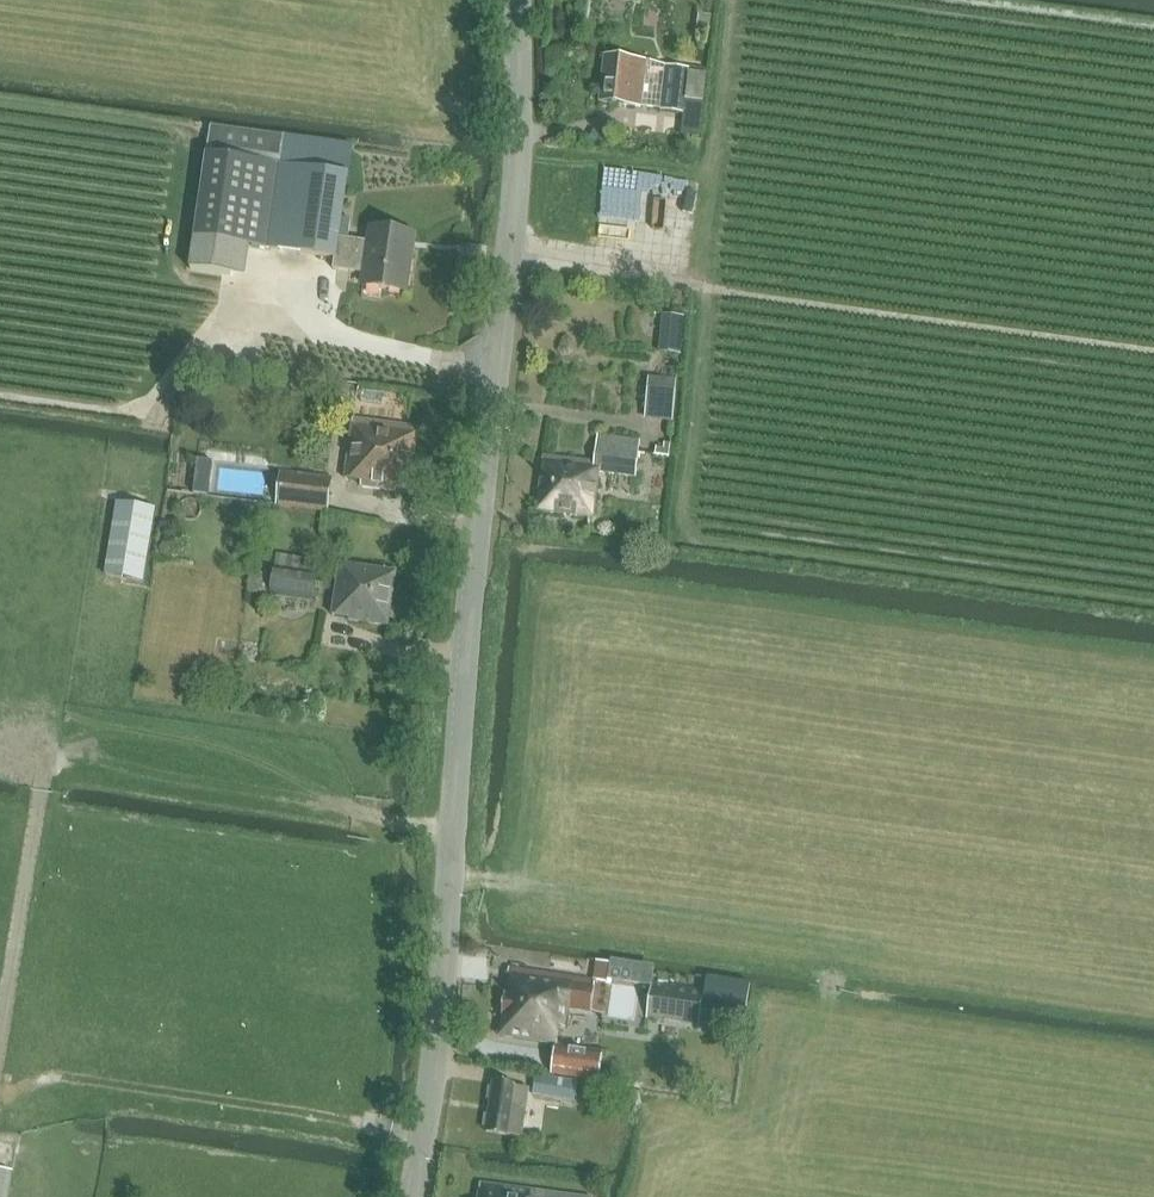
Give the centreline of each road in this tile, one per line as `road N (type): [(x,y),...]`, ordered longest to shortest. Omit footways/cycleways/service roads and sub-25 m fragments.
road 1 (tertiary): [(411,1196),(433,1081),(518,142),(519,0)]
road 2 (track): [(207,1096),(423,1134)]

